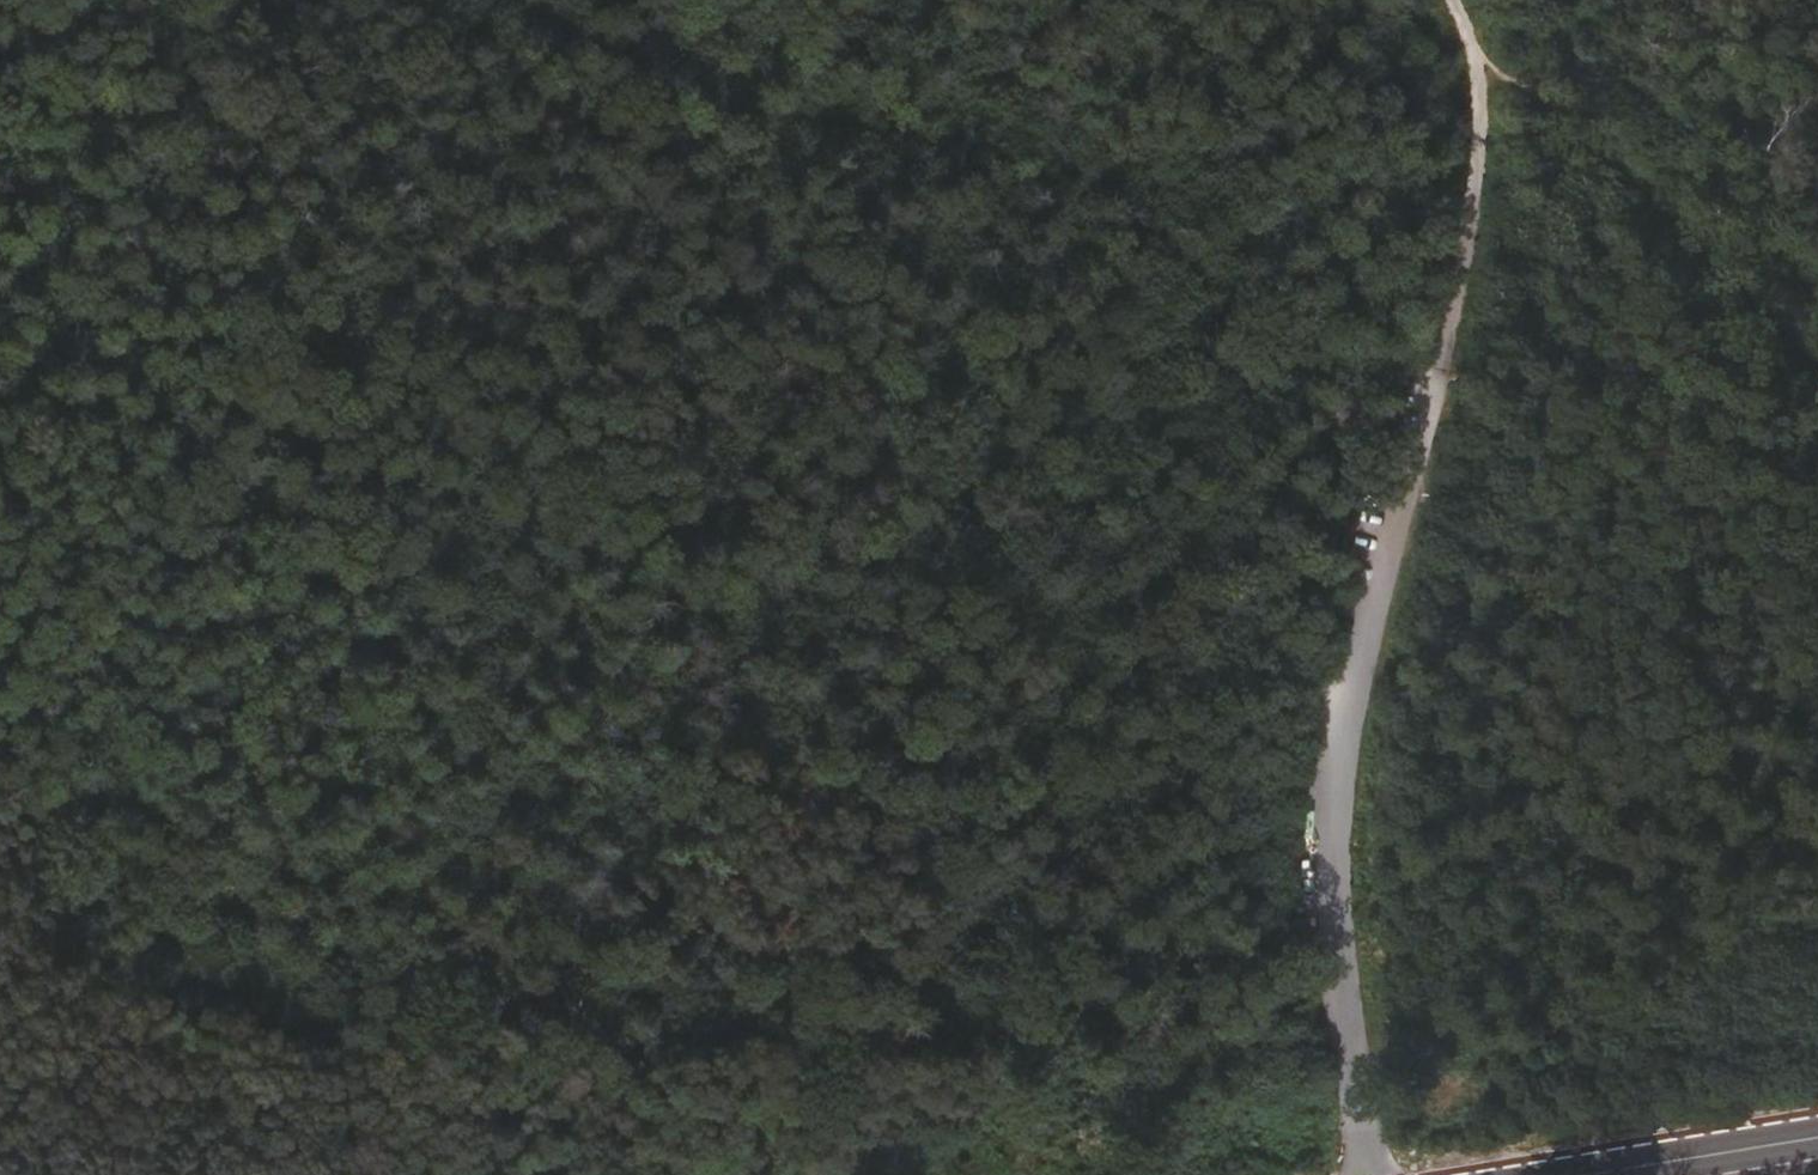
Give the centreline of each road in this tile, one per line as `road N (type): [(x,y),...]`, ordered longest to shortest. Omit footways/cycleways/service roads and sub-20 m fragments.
road 1 (secondary): [(1606,1174),(1817,1141)]

